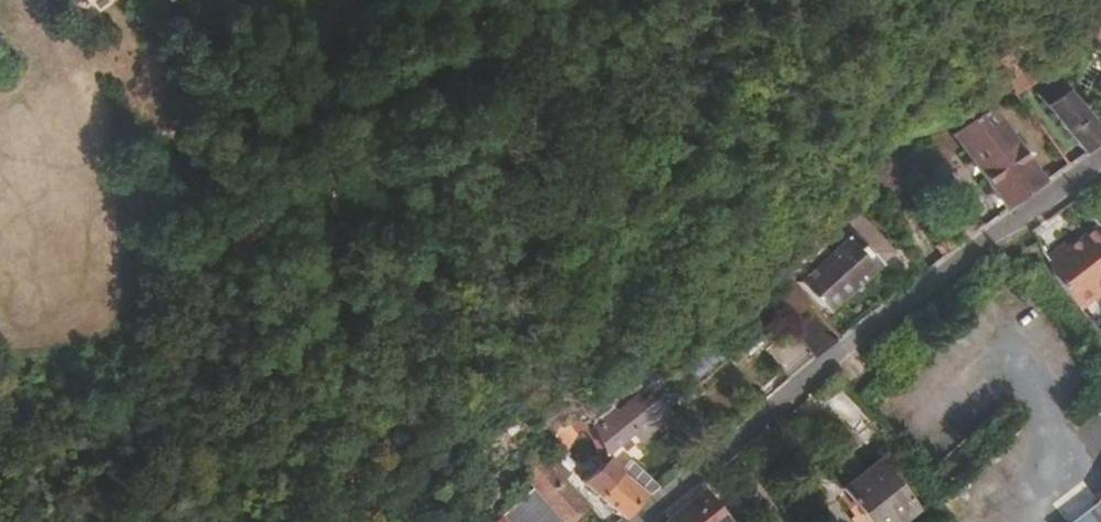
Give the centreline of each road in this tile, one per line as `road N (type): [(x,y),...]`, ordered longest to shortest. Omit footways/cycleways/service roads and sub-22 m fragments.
road 1 (residential): [(630,521),(883,315),(1100,160)]

